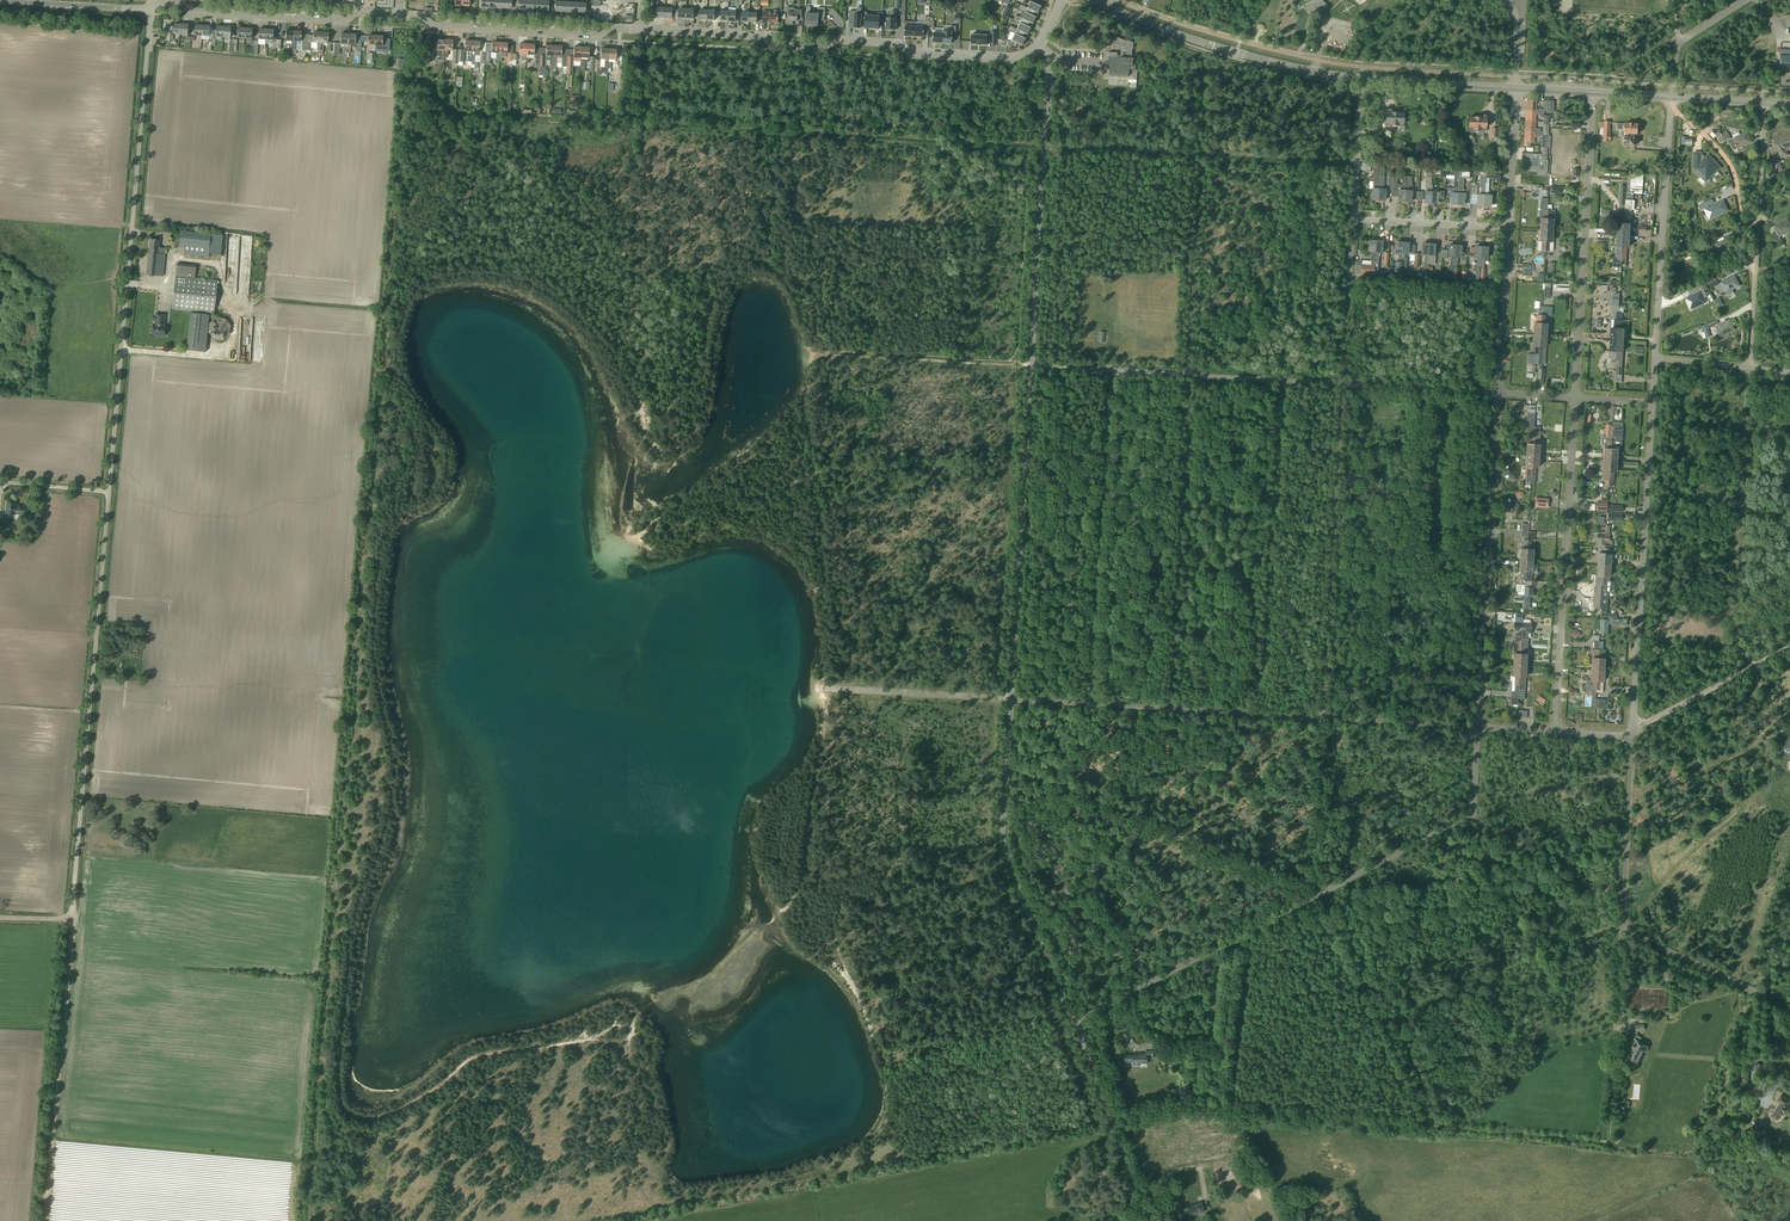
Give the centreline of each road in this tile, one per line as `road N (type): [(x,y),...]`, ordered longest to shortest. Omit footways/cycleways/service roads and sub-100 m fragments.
road 1 (unclassified): [(71,920),(151,9)]
road 2 (unclassified): [(1074,1019),(1472,813),(1477,727)]
road 3 (track): [(1114,1125),(627,1220)]
road 4 (residential): [(1039,45),(1005,58),(835,42),(824,50),(765,47),(751,36),(637,31)]
road 5 (track): [(41,1220),(71,920),(0,918)]
road 6 (unclassified): [(1074,1019),(1001,843),(1012,699)]
road 7 (residential): [(1477,727),(1498,393)]
road 8 (unclassified): [(1012,699),(1031,365)]
road 9 (unclassified): [(1321,717),(1343,384)]
road 10 (residential): [(1554,731),(1574,398)]
road 11 (residential): [(1633,733),(1656,403)]
road 12 (unclassified): [(1031,365),(1049,58),(1039,45)]
road 13 (unclassified): [(1031,365),(1343,384)]
road 14 (unclassified): [(1012,699),(1321,717)]
road 15 (residential): [(1574,398),(1591,93)]
road 16 (residential): [(1749,369),(1734,614),(1753,666)]
road 17 (track): [(1432,1123),(1318,895)]
road 18 (residential): [(1659,359),(1671,109)]
road 19 (residential): [(637,31),(439,27),(399,14)]
road 20 (unclassified): [(1603,1146),(1613,1128),(1620,929)]
road 21 (track): [(1570,990),(1472,813)]
road 22 (track): [(831,354),(1031,365)]
road 23 (unclassified): [(1620,929),(1633,733)]
road 24 (residential): [(1671,109),(1733,168),(1755,275)]
road 25 (residential): [(1755,275),(1766,103)]
road 26 (residential): [(399,14),(356,12),(347,20),(232,14)]
road 27 (residential): [(1498,393),(1509,228)]
road 28 (unclassified): [(1343,384),(1353,219)]
road 29 (unclassified): [(1321,717),(1477,727)]
road 30 (residential): [(1509,228),(1353,219)]
road 31 (tertiary): [(1361,80),(1515,89)]
road 32 (tertiary): [(1237,53),(1095,0)]
road 33 (unclassified): [(1661,948),(1789,1009)]
road 34 (residential): [(1353,219),(1361,80)]
road 35 (residential): [(1509,228),(1515,89)]
road 36 (residential): [(1633,733),(1753,666)]
road 37 (residential): [(1748,0),(1676,43),(1672,96)]
road 38 (tertiary): [(1237,53),(1361,80)]
road 39 (unclassified): [(0,0),(126,7)]

